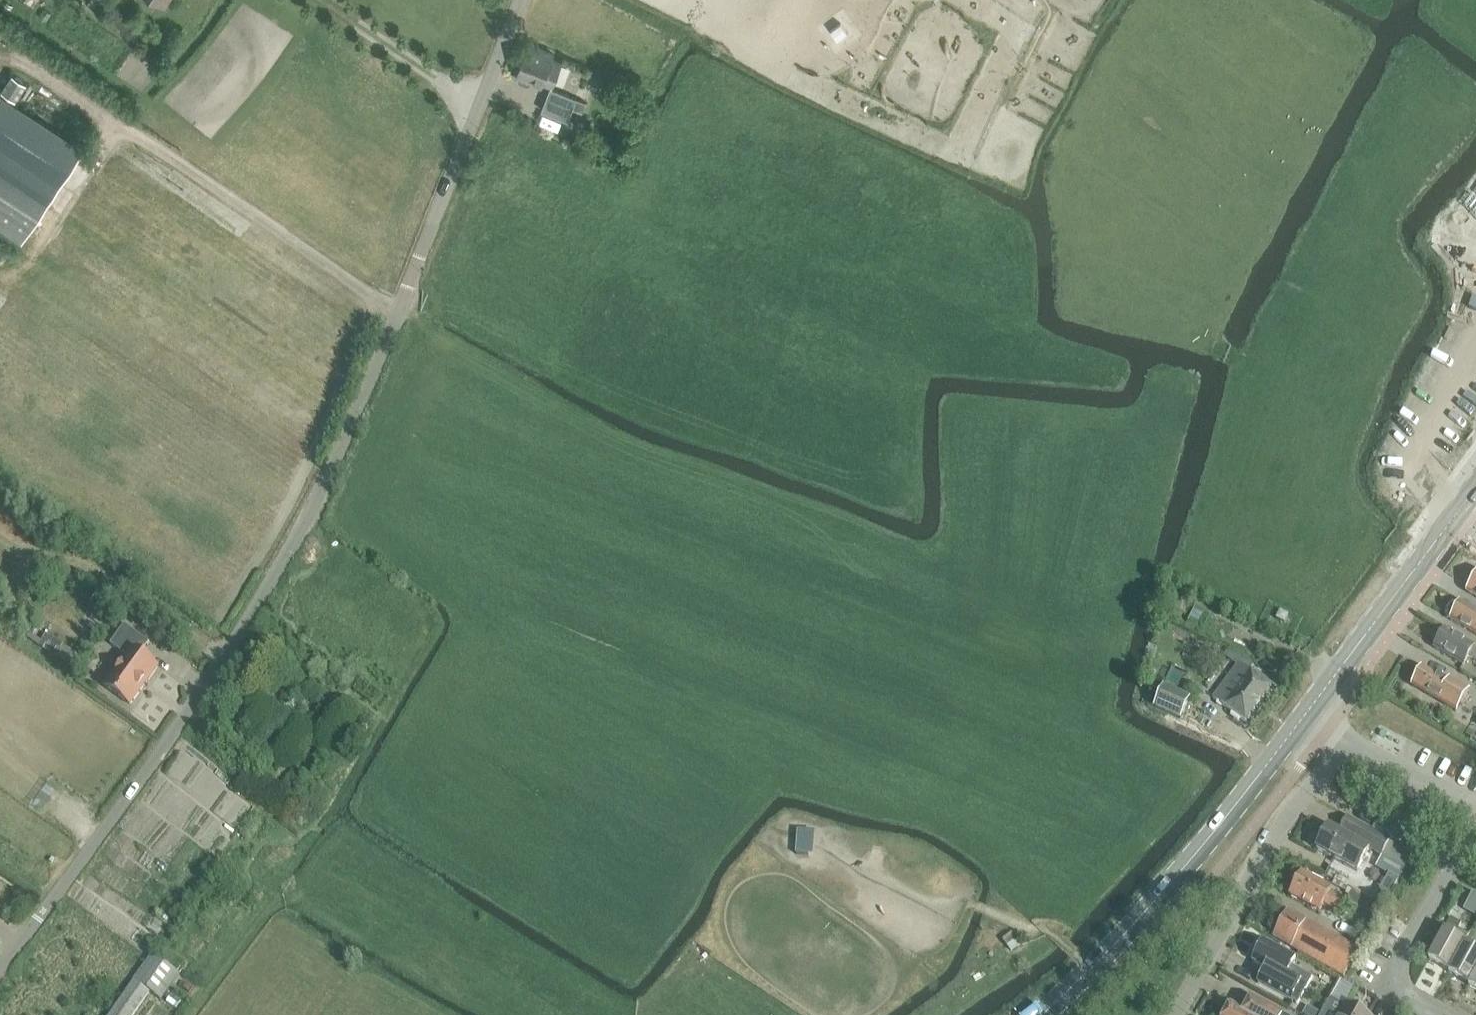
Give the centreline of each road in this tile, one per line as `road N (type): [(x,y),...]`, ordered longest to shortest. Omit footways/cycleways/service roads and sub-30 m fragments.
road 1 (unclassified): [(0,968),(238,638),(317,502),(522,0)]
road 2 (tertiary): [(1043,1014),(1180,873),(1306,713)]
road 3 (residential): [(1176,1014),(1259,865),(1350,742)]
road 4 (tertiary): [(1306,713),(1475,487)]
road 5 (residential): [(1446,1014),(1395,985),(1393,975),(1475,831)]
road 6 (residential): [(1475,815),(1350,742)]

